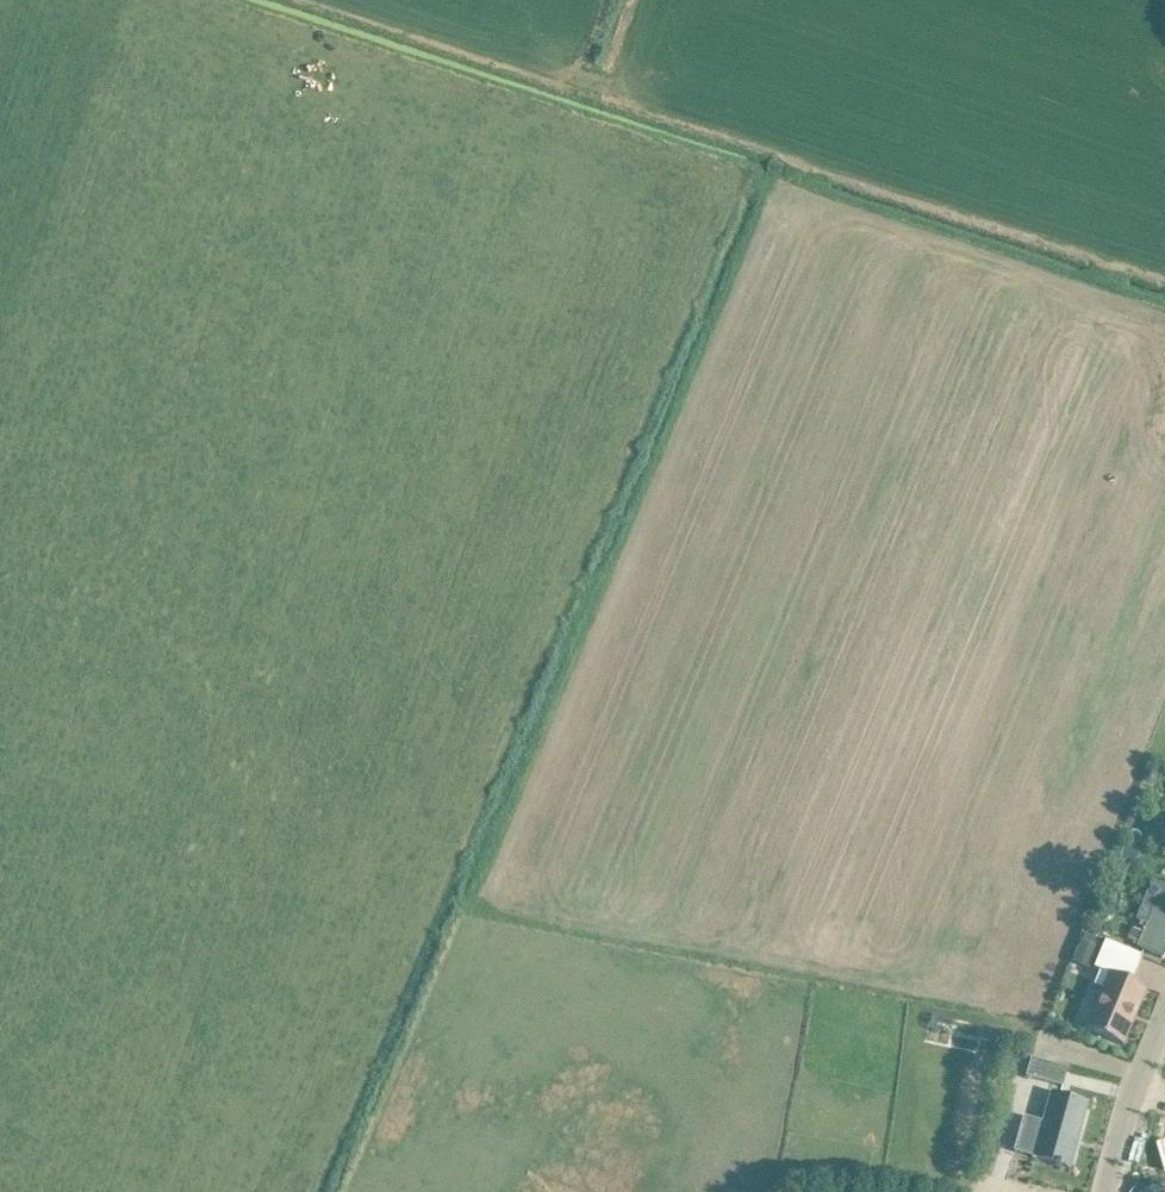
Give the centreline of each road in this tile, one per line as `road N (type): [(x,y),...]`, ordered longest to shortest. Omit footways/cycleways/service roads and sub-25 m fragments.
road 1 (unclassified): [(1110,1191),(1130,1108),(1164,1024)]

